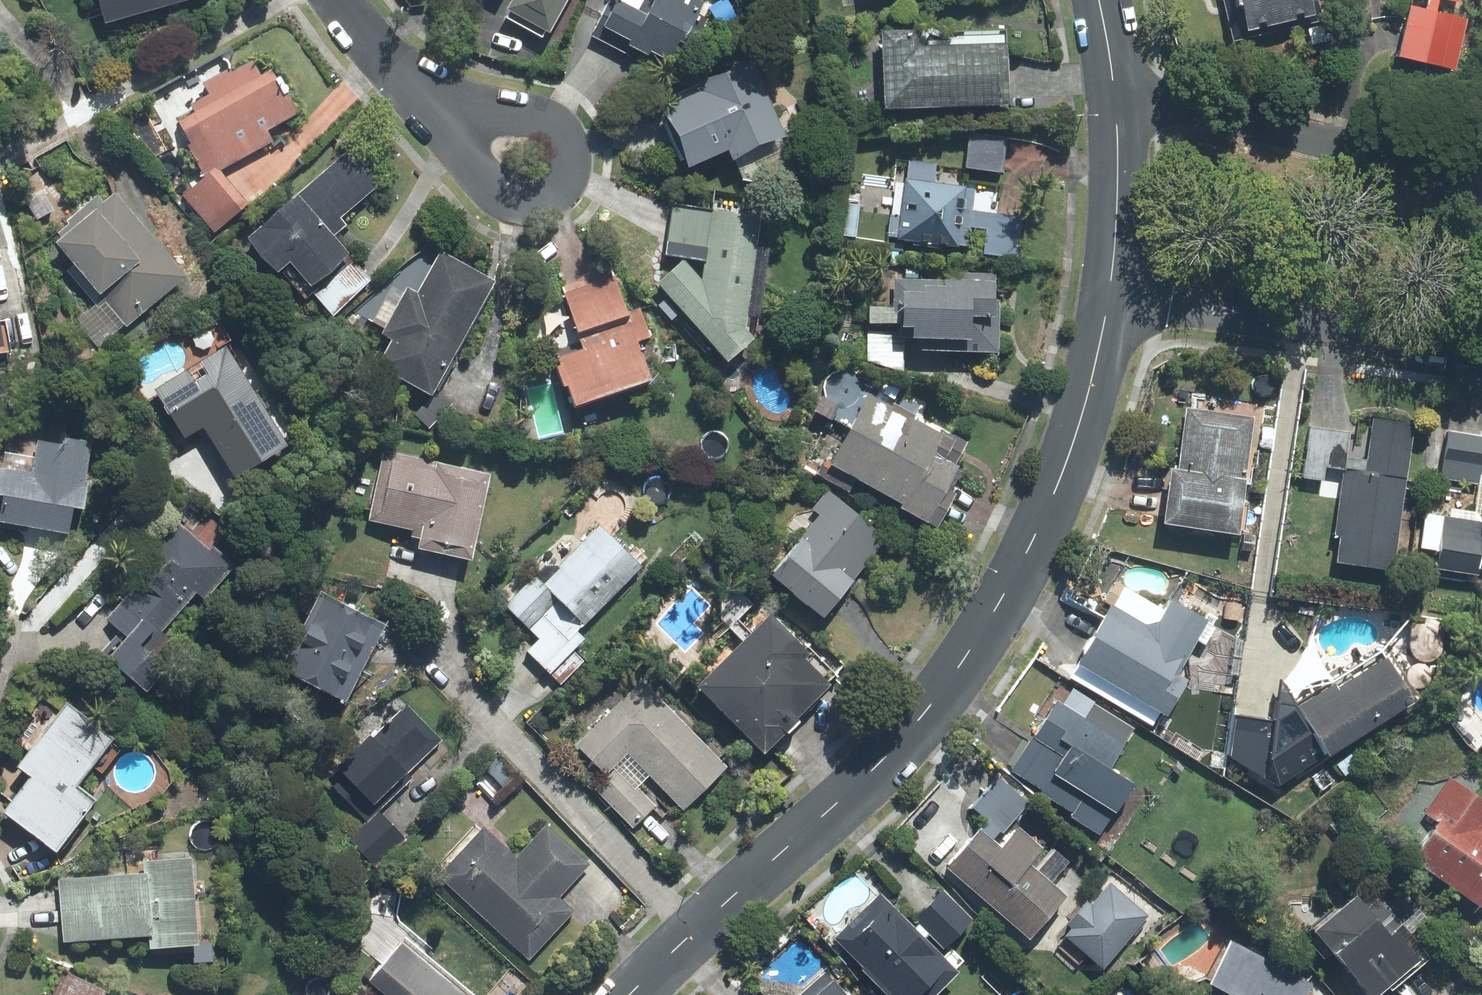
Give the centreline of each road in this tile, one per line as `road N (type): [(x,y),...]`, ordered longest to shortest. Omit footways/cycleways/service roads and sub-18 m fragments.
road 1 (residential): [(634,994),(904,739),(980,636),(1045,530),(1084,425),(1116,301)]
road 2 (residential): [(1117,90),(1481,183)]
road 3 (residential): [(1481,359),(1116,301)]
road 4 (residential): [(445,109),(541,123),(568,144),(570,172),(556,196),(530,200),(491,178)]
road 5 (residential): [(1116,301),(1117,90)]
road 6 (residential): [(445,109),(374,45),(339,0)]

